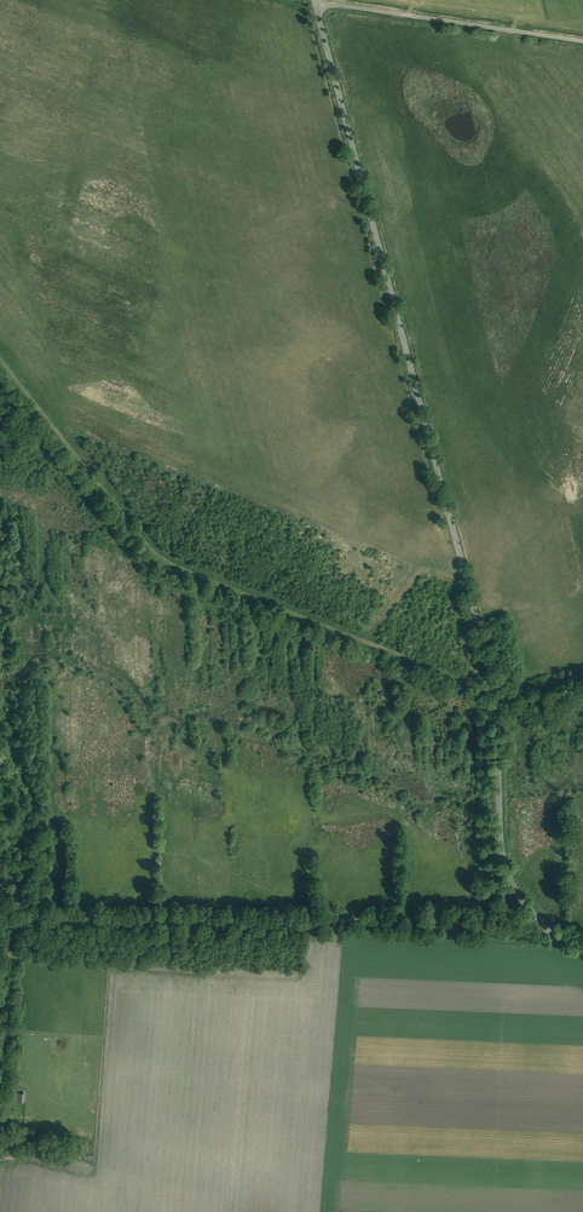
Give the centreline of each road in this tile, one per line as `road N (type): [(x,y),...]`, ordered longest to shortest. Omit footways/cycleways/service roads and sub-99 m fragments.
road 1 (tertiary): [(582,943),(537,916),(504,862),(491,674),(314,0)]
road 2 (track): [(0,360),(164,560),(493,690)]
road 3 (track): [(484,926),(11,920)]
road 4 (track): [(0,1068),(11,920)]

